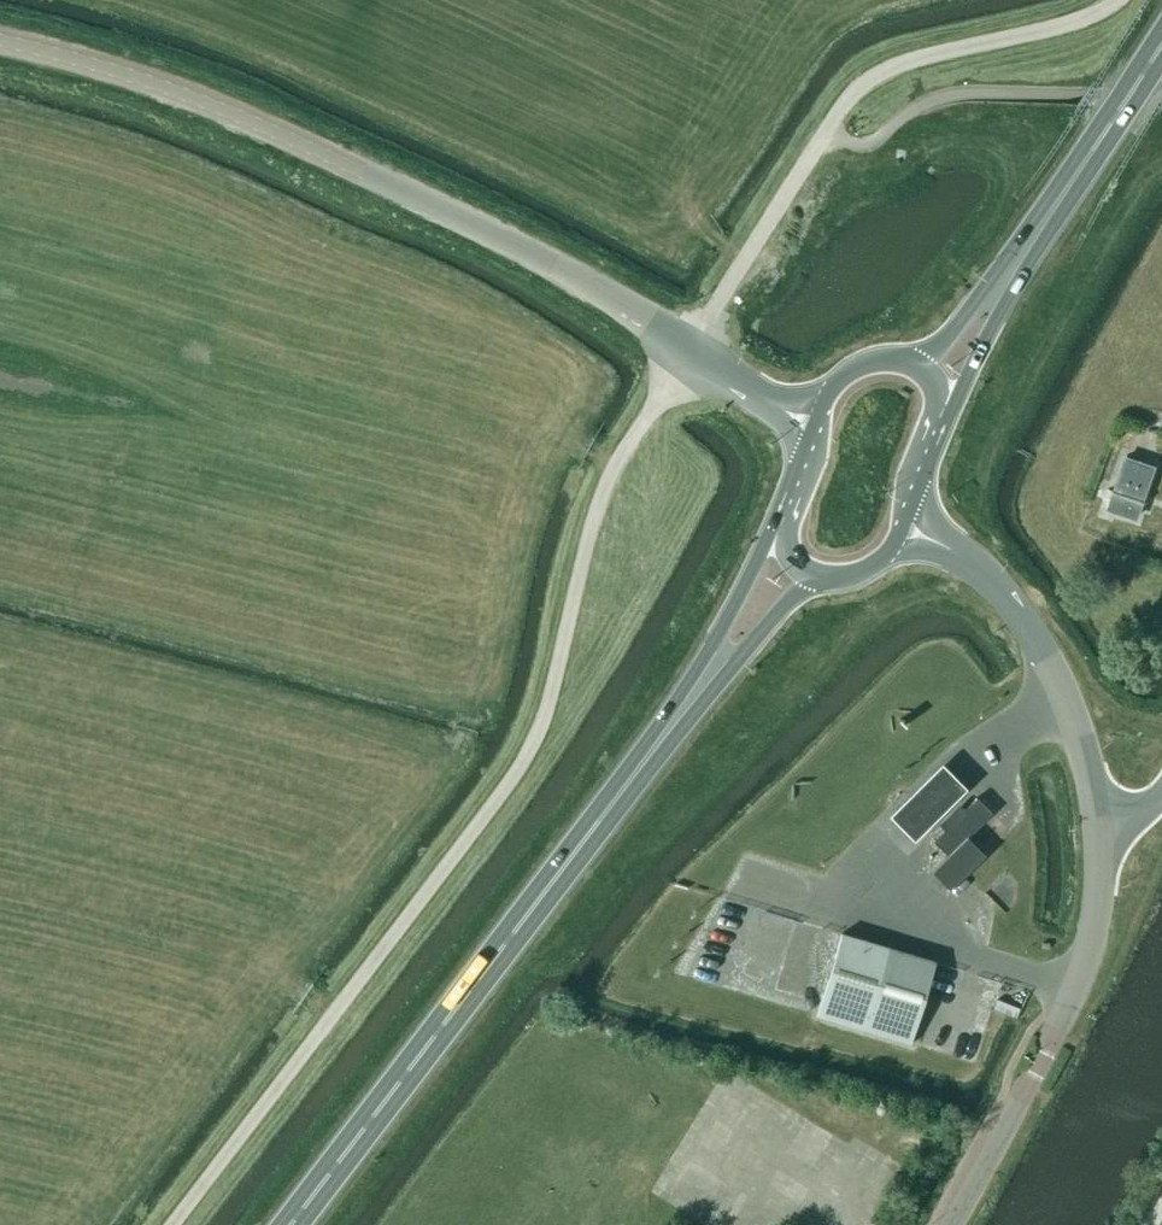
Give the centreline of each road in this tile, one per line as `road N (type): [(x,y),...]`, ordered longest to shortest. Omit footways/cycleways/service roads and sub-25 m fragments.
road 1 (unclassified): [(173,1224),(528,757),(606,484),(689,356)]
road 2 (tertiary): [(689,356),(593,291),(403,190),(258,126),(0,39)]
road 3 (trunk): [(292,1224),(697,692)]
road 4 (unclassified): [(689,356),(828,129),(871,78),(1084,17),(1116,0)]
road 5 (tertiary): [(953,1224),(1045,1055),(1084,966),(1099,894),(1099,828)]
road 6 (tertiary): [(1099,828),(1083,744),(1037,639),(984,575),(903,529)]
road 7 (trunk): [(936,444),(1040,227)]
road 8 (trunk): [(1040,227),(1161,42)]
road 9 (trunk): [(787,493),(697,692)]
road 10 (trunk): [(1040,227),(920,364)]
road 11 (trunk): [(697,692),(816,576)]
road 12 (tertiary): [(812,426),(689,356)]
road 13 (trunk): [(920,364),(885,359),(857,367),(834,387),(812,426)]

